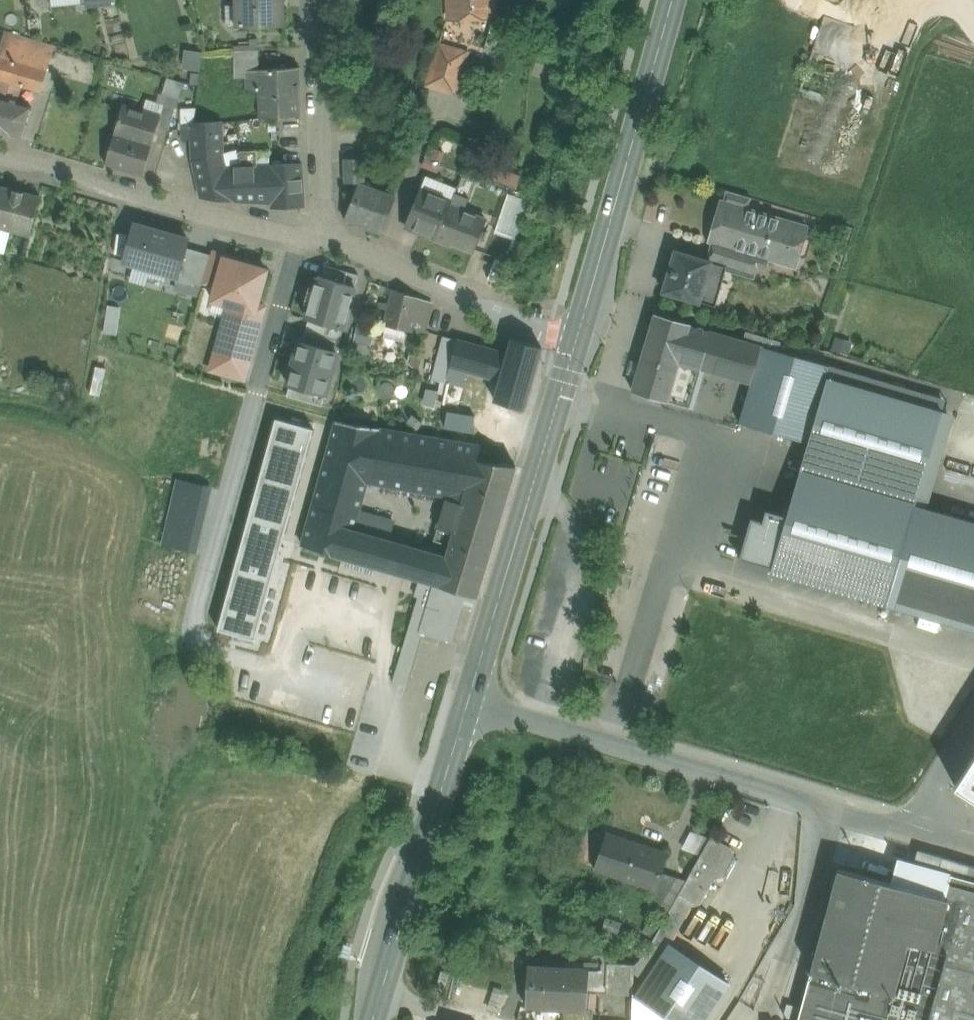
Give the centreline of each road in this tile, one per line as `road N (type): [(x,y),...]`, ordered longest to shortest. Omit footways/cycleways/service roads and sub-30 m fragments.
road 1 (residential): [(973,846),(473,702)]
road 2 (primary): [(473,702),(577,336)]
road 3 (primary): [(577,336),(673,0)]
road 4 (residential): [(0,163),(255,231),(324,241)]
road 5 (primary): [(373,1019),(473,702)]
road 6 (residential): [(324,241),(542,332),(577,336)]
road 7 (residential): [(324,241),(316,0)]

